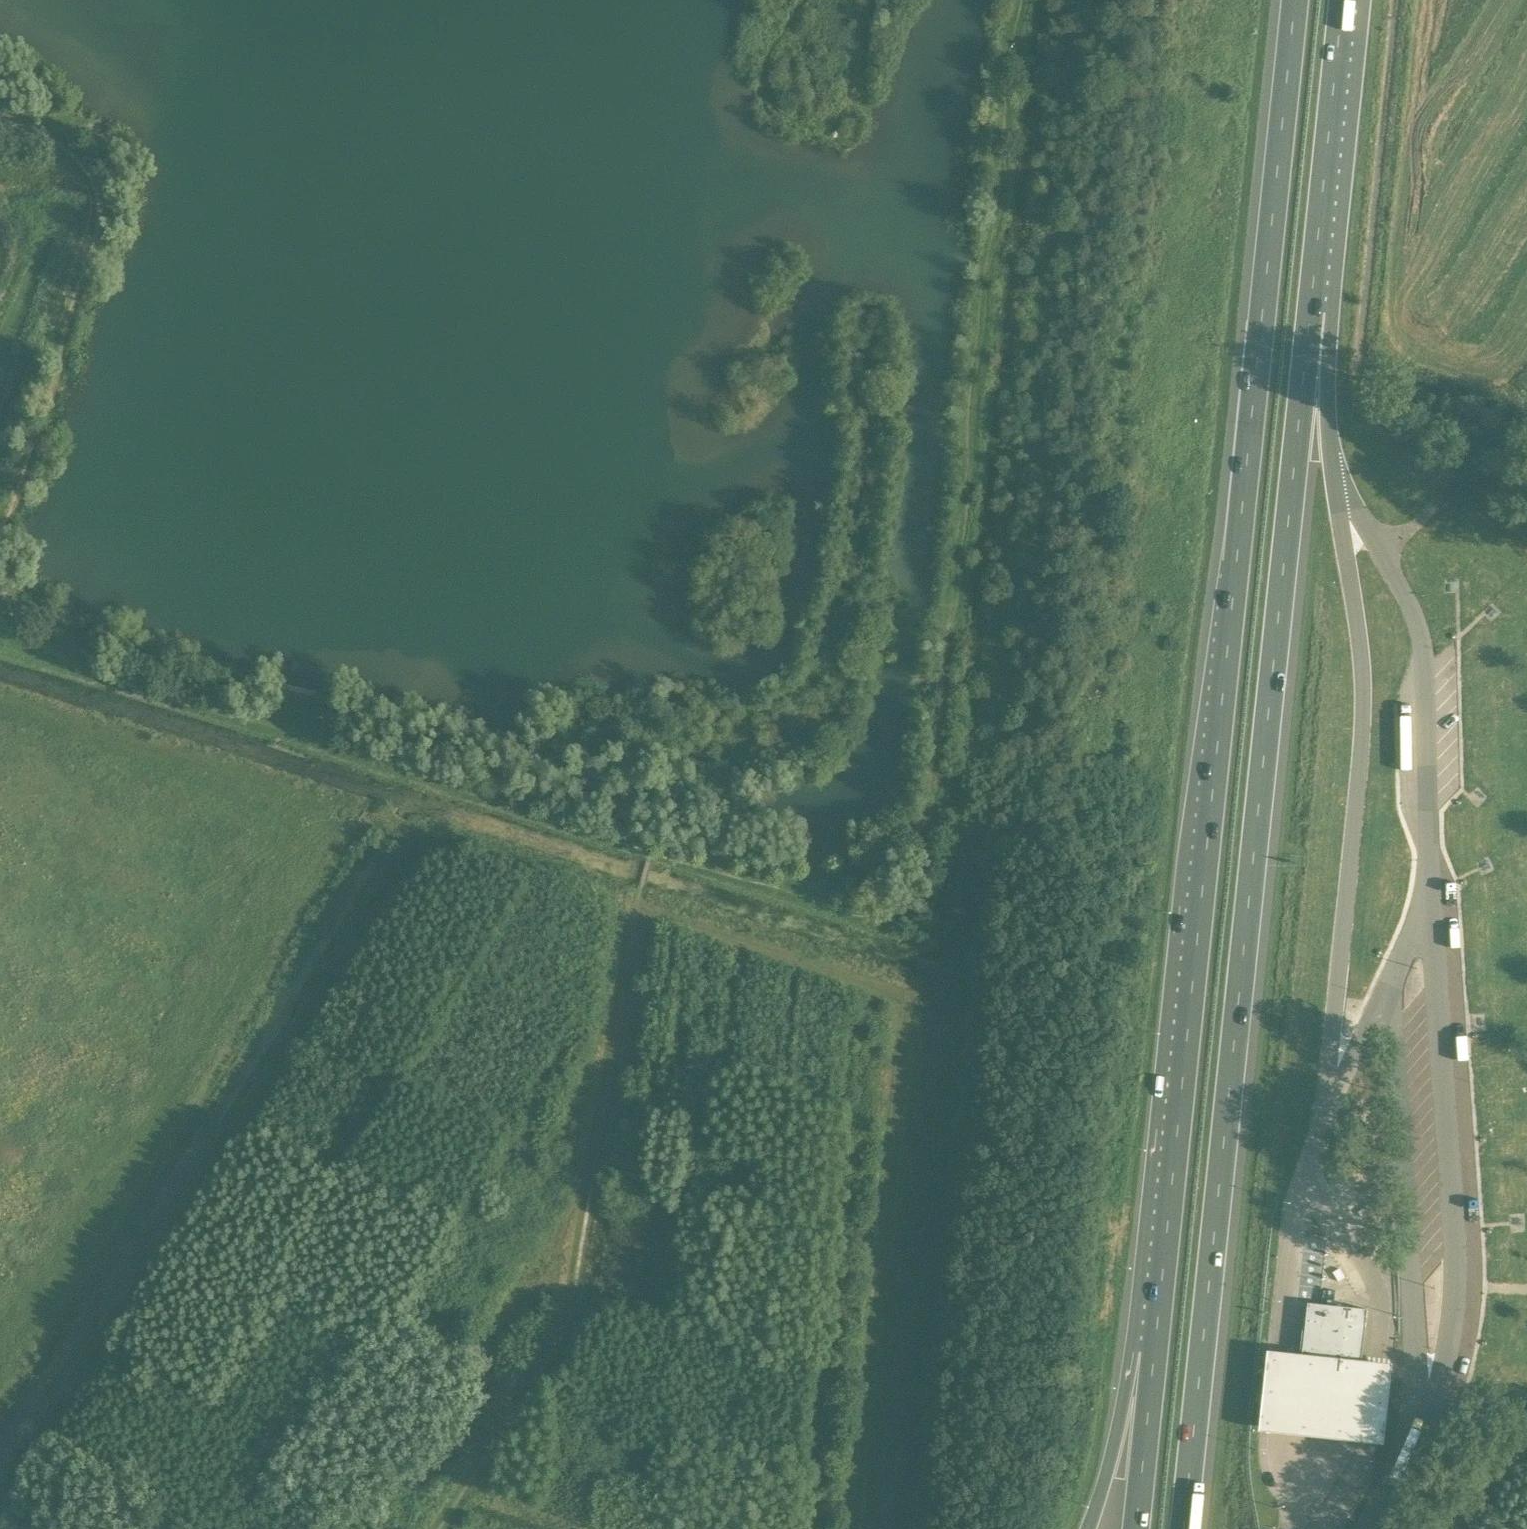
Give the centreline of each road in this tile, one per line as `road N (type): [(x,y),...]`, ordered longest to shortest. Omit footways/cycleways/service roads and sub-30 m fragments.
road 1 (motorway): [(1294,0),(1154,1354)]
road 2 (motorway): [(1184,1528),(1309,313)]
road 3 (track): [(1359,363),(1396,0)]
road 4 (motorway): [(1309,313),(1342,0)]
road 5 (track): [(1359,363),(1372,403),(1448,480),(1382,559)]
road 6 (motorway): [(1154,1354),(1122,1413),(1086,1528)]
road 7 (motorway): [(1337,490),(1329,364),(1309,313)]
road 8 (motorway): [(1154,1354),(1135,1528)]

